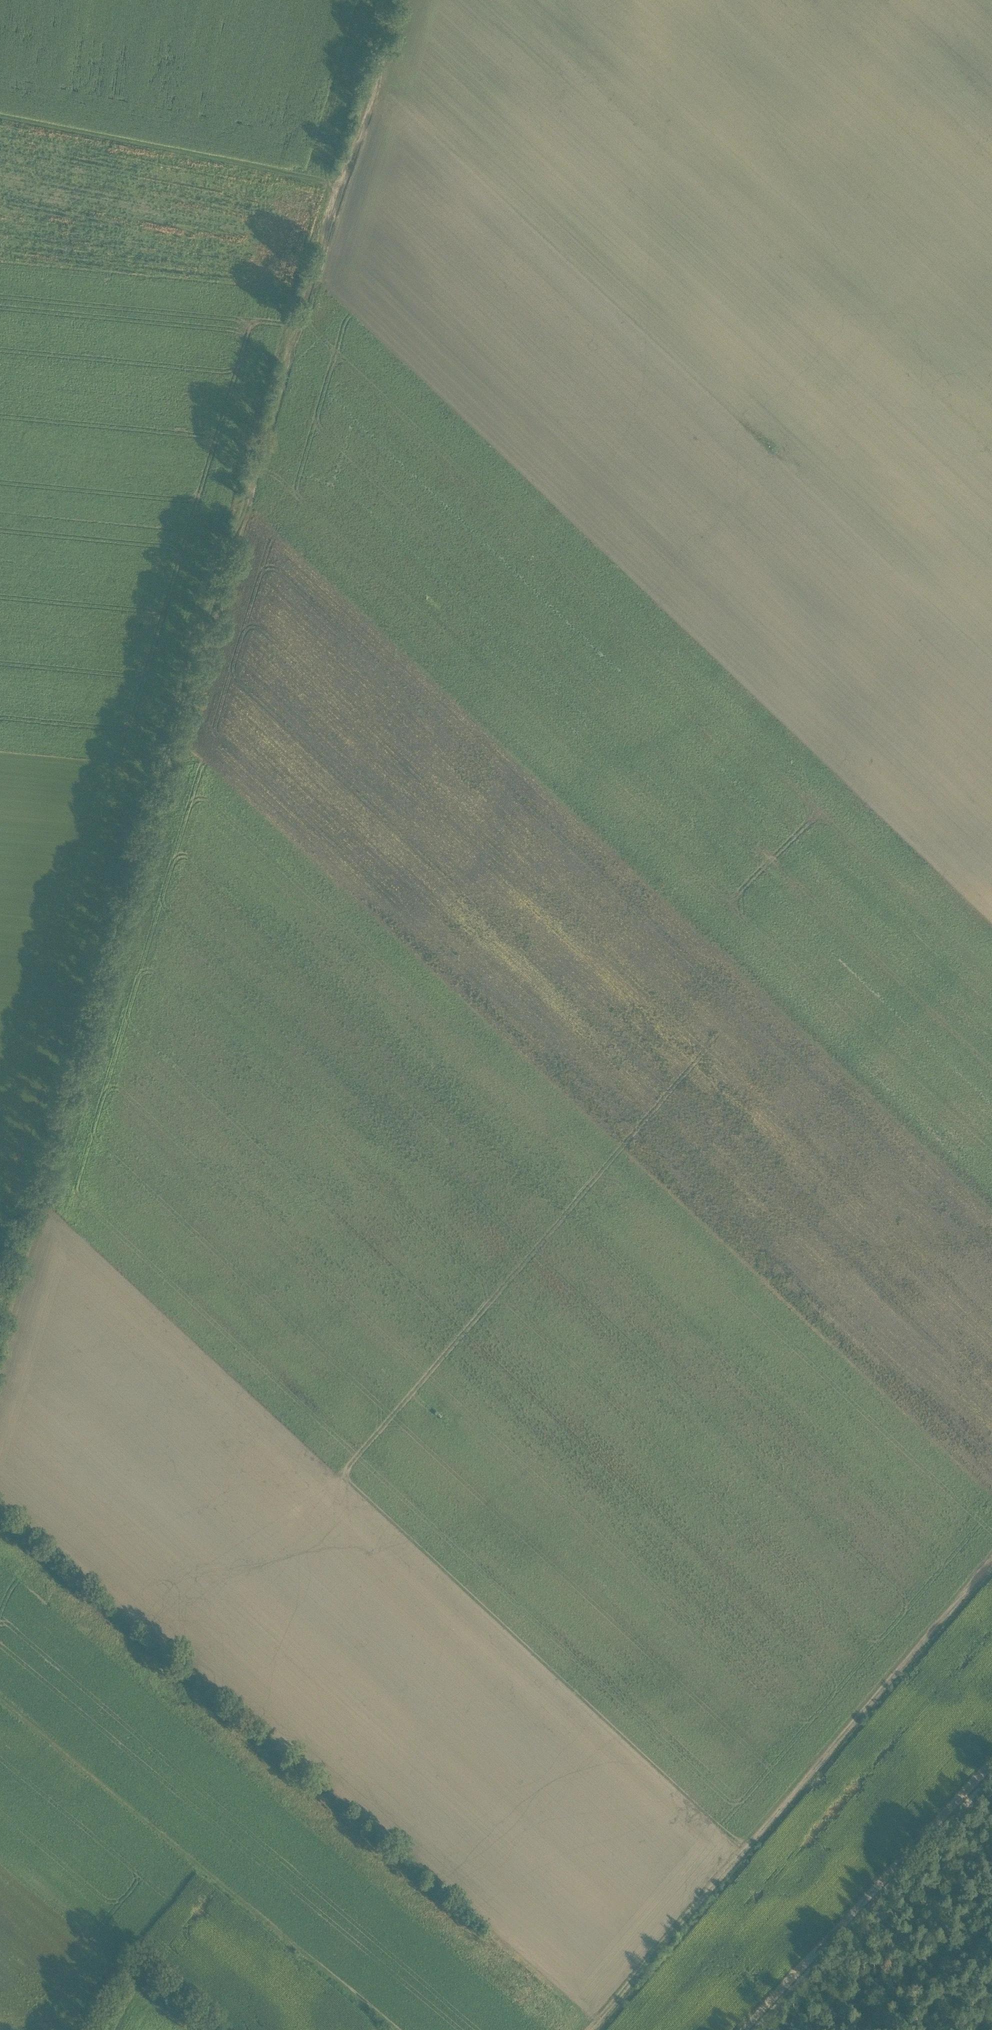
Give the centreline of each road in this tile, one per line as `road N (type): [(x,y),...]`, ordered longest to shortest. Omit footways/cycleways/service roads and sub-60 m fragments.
road 1 (track): [(0,1312),(378,71),(375,33),(385,0)]
road 2 (track): [(991,1558),(588,2029)]
road 3 (track): [(0,1705),(394,2029)]
road 4 (track): [(991,1766),(743,2029)]
road 5 (track): [(342,186),(0,119)]

